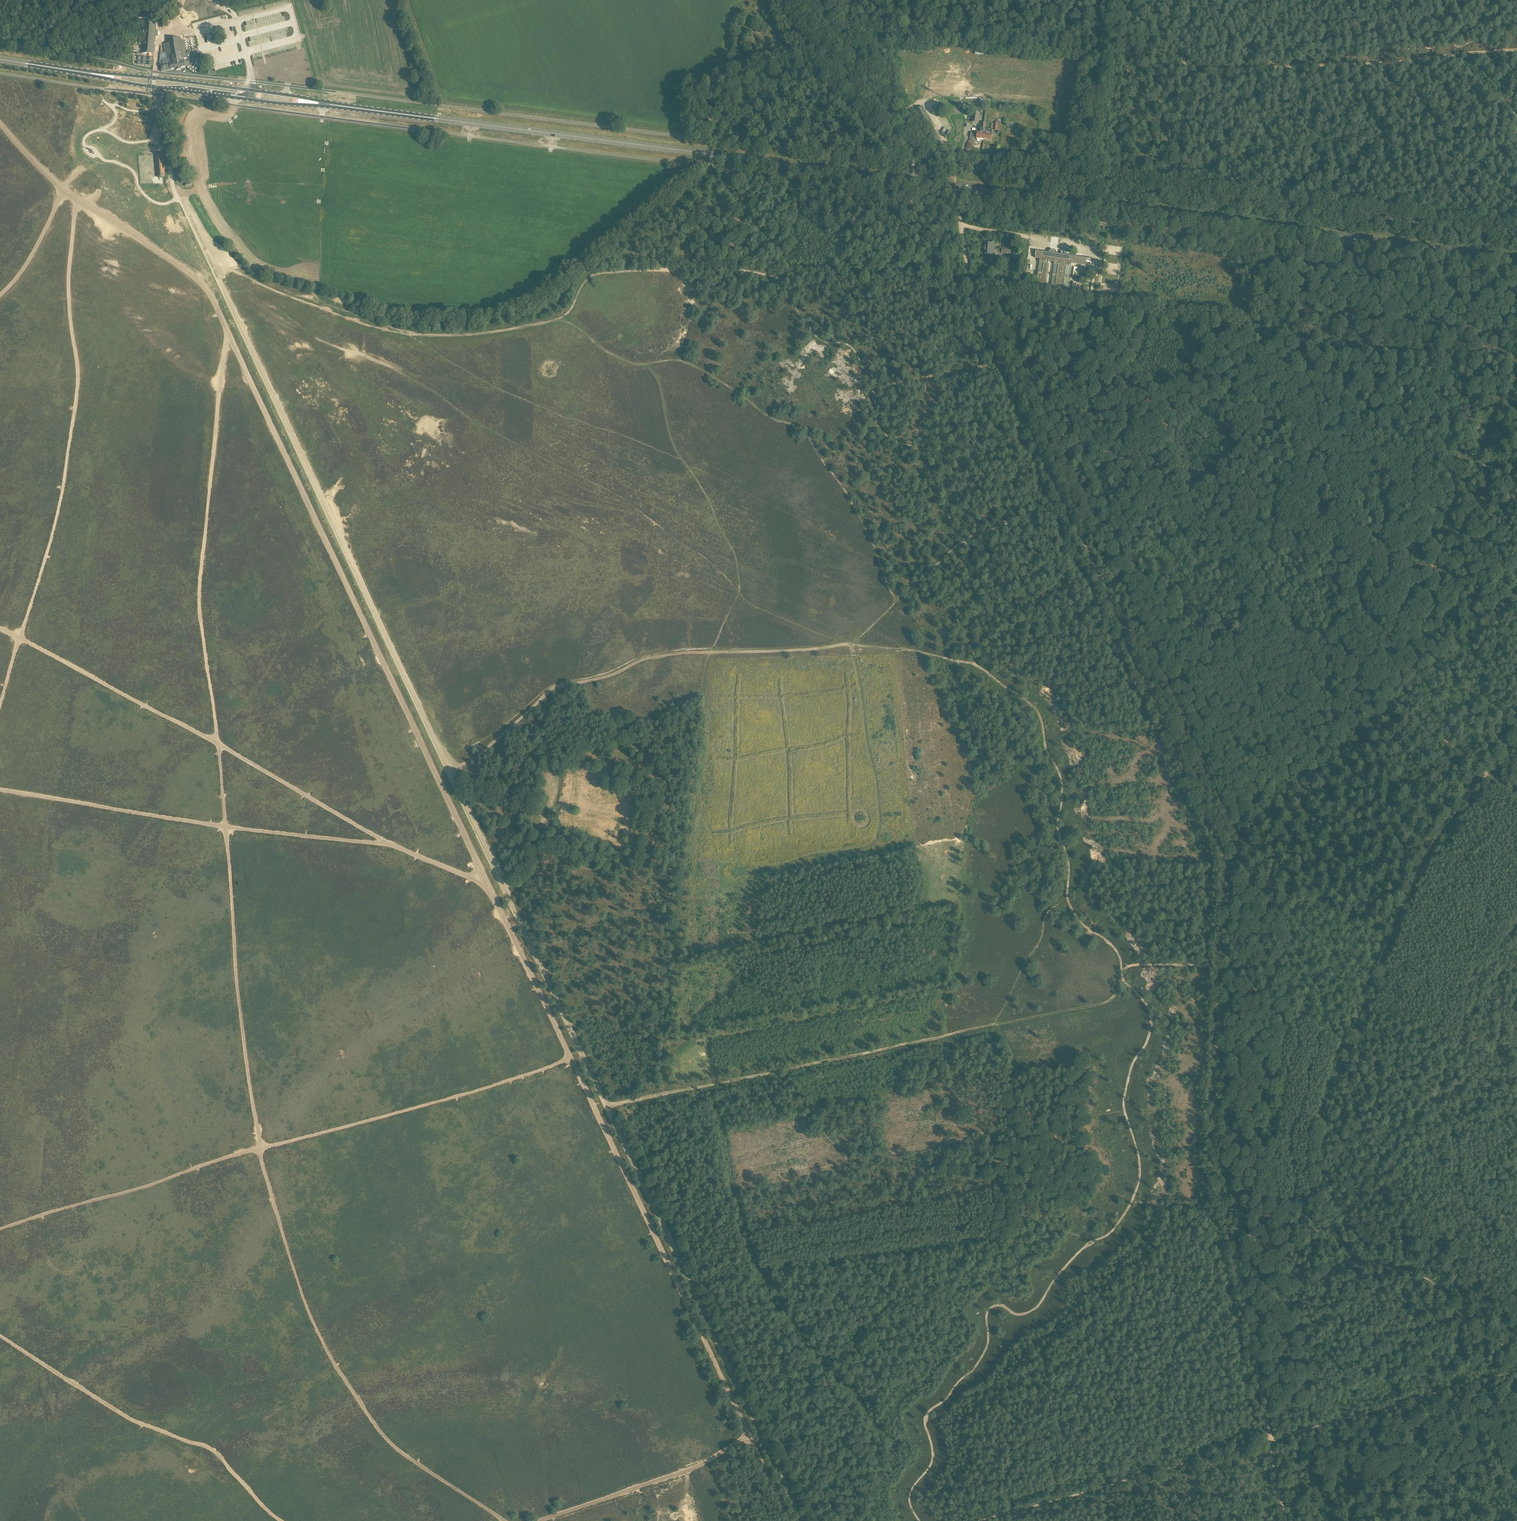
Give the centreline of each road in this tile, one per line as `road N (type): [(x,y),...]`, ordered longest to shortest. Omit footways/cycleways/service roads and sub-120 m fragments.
road 1 (track): [(790,1520),(229,335)]
road 2 (primary): [(343,106),(1516,258)]
road 3 (track): [(210,294),(229,335),(199,593),(261,1149),(0,1229)]
road 4 (track): [(974,294),(996,301),(1211,780),(1237,840),(1223,855),(1389,938)]
road 5 (track): [(1516,741),(1442,829),(1413,879),(1348,1040),(1318,1154),(1327,1204),(1346,1241),(1439,1273),(1476,1319),(1516,1345)]
road 6 (track): [(509,896),(222,283)]
road 7 (track): [(0,629),(388,842),(486,885)]
road 8 (track): [(0,706),(51,541),(76,404),(70,268),(77,198)]
road 9 (track): [(1272,1438),(1216,1160),(1219,966)]
road 10 (track): [(261,1149),(306,1304),(341,1373),(392,1445),(504,1520)]
road 11 (track): [(804,1520),(607,1106)]
road 12 (track): [(1004,364),(1451,422)]
road 13 (track): [(1104,44),(1226,69),(1516,50)]
road 14 (track): [(0,789),(225,827),(388,842)]
road 15 (track): [(899,601),(848,496),(804,432),(685,361),(647,365)]
road 16 (track): [(1219,966),(1223,855),(1123,631)]
road 17 (track): [(1398,702),(1315,776),(1151,644),(1123,631)]
road 18 (track): [(778,277),(818,339),(856,350),(875,428),(916,447),(963,540)]
road 19 (track): [(565,318),(482,333),(408,334),(293,298),(237,270)]
road 20 (track): [(0,1336),(134,1421),(216,1452),(282,1520)]
road 21 (track): [(261,1149),(580,1055)]
road 22 (track): [(692,1285),(1020,1236)]
road 23 (track): [(1151,644),(1220,638),(1246,611),(1254,587),(1398,702)]
road 24 (track): [(710,652),(738,596),(738,567),(675,447),(647,365)]
road 25 (track): [(439,780),(552,689),(649,658),(710,652)]
road 26 (track): [(1265,525),(1317,557),(1374,550),(1425,513),(1465,459),(1493,468),(1516,455)]
road 27 (track): [(1272,1438),(983,1520)]
road 28 (track): [(930,1439),(928,1413),(988,1345),(988,1311),(1034,1309),(1065,1266),(1101,1239)]
road 29 (track): [(830,16),(1104,44)]
road 30 (track): [(1125,1110),(857,1161)]
road 31 (track): [(1067,896),(1058,826),(1062,782),(1040,715),(974,665)]
road 32 (primary): [(343,106),(78,72)]
road 33 (primary): [(78,72),(343,106)]
road 34 (track): [(565,318),(579,285),(599,273),(778,277)]
road 35 (track): [(607,1106),(509,896)]
road 36 (track): [(1124,484),(1254,587),(1265,525)]
road 37 (track): [(1271,1205),(1307,1428)]
road 38 (track): [(540,1520),(688,1470),(748,1436)]
road 39 (track): [(1516,1367),(1307,1428)]
road 40 (track): [(1020,1236),(1023,1149),(1012,1053),(996,1024)]
road 41 (track): [(1265,525),(1329,467),(1374,452),(1454,444)]
road 42 (track): [(787,1065),(996,1024)]
road 43 (track): [(710,652),(851,645),(899,601)]
road 44 (track): [(778,277),(974,294)]
road 45 (track): [(919,840),(900,648)]
road 46 (track): [(210,294),(77,198)]
road 47 (track): [(536,844),(624,867),(637,856),(650,804)]
road 48 (track): [(1124,484),(1191,482),(1265,525)]
road 49 (track): [(1125,1110),(1151,1017),(1122,971)]
road 50 (track): [(1004,364),(1065,501)]
road 51 (track): [(996,1024),(1042,942),(1046,914),(1067,896)]
road 52 (track): [(1398,702),(1516,793)]
road 53 (track): [(1219,966),(1348,1040)]
road 54 (track): [(1123,631),(1065,501)]
road 55 (track): [(996,1024),(1106,1002),(1121,977)]
road 56 (track): [(868,395),(1004,364)]
road 57 (track): [(1133,1202),(1271,1205)]
road 58 (track): [(974,665),(987,605),(963,540)]
road 59 (track): [(0,296),(64,189)]
road 60 (track): [(851,645),(974,665)]
road 61 (track): [(889,121),(824,16)]
road 62 (track): [(857,1161),(813,1121),(787,1065)]
road 63 (track): [(848,645),(739,592)]

